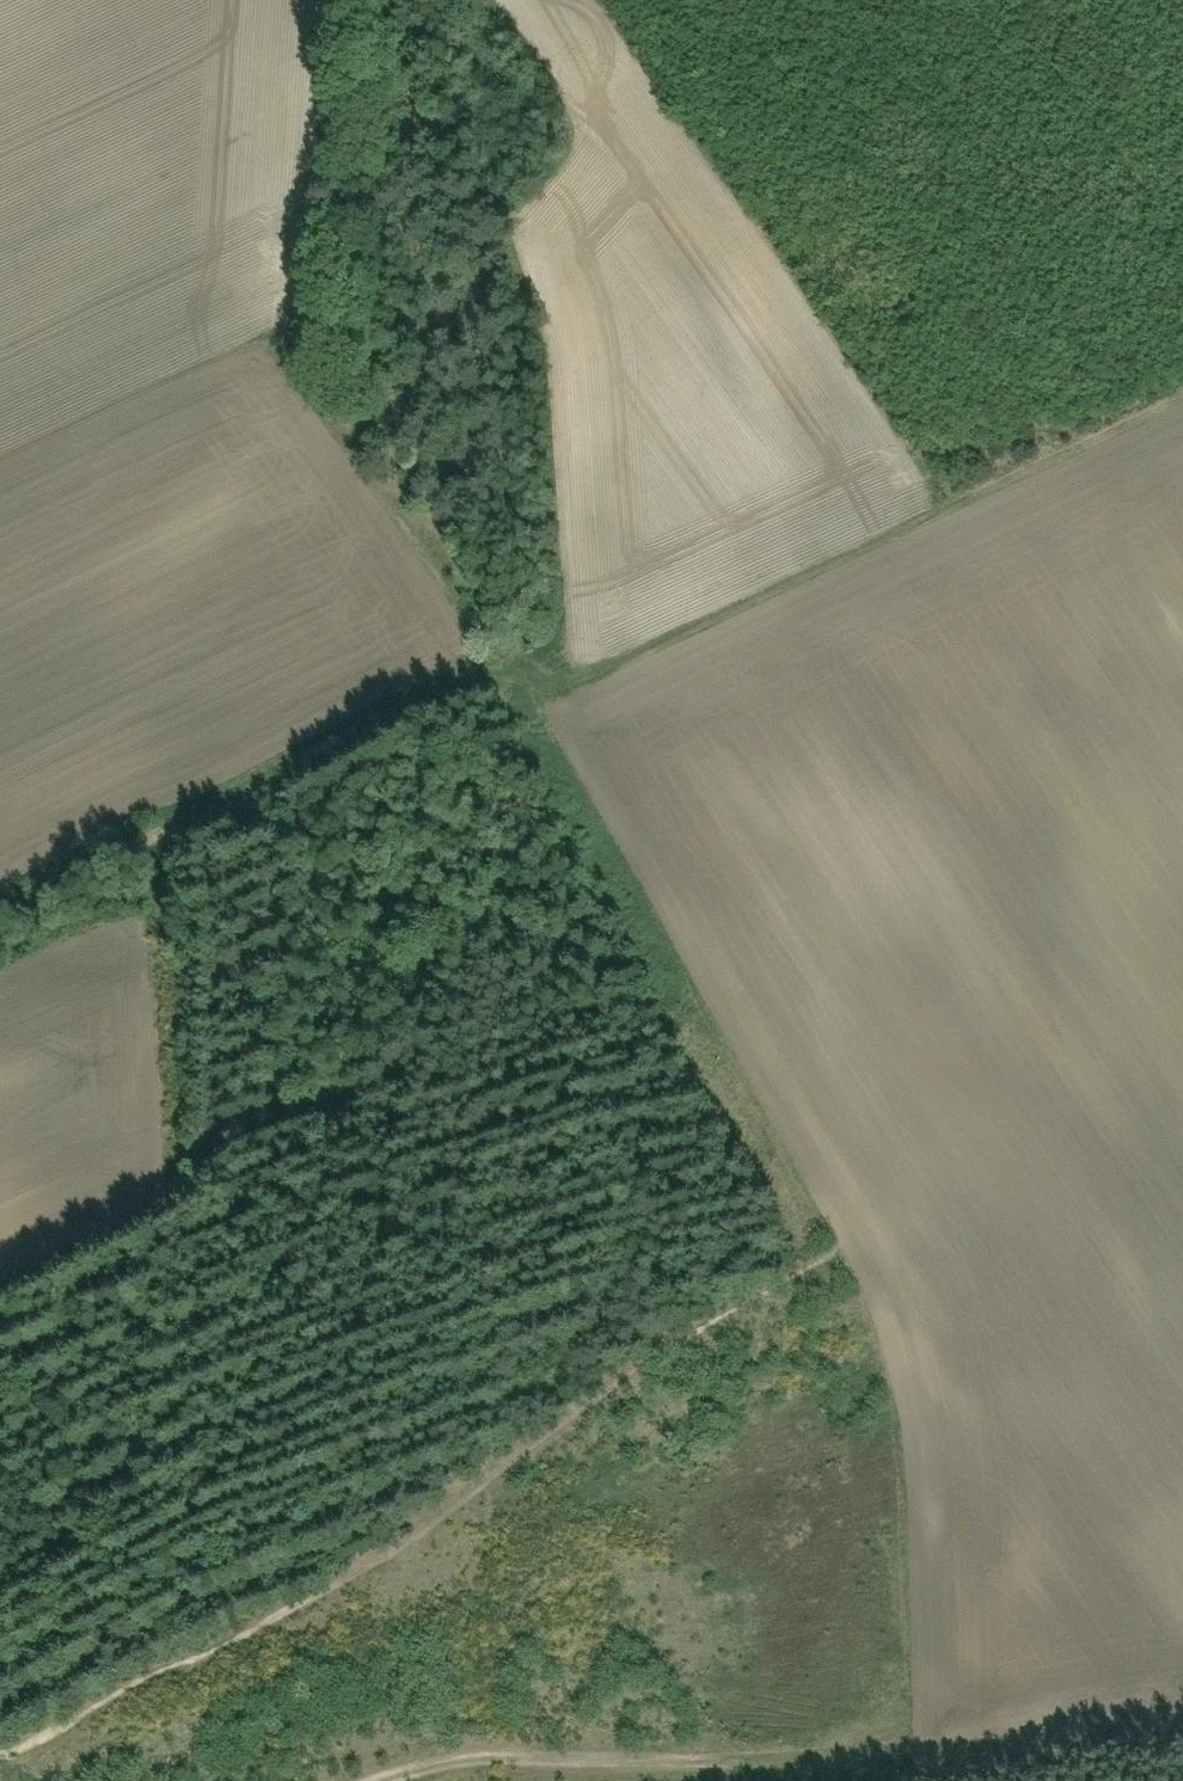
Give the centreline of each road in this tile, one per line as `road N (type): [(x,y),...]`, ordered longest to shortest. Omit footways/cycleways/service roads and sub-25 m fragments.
road 1 (track): [(1182,404),(573,704),(475,650),(169,796),(139,1071),(145,1201),(0,1275)]
road 2 (track): [(1182,1717),(1020,1738),(894,1732),(803,1766),(555,1757),(412,1769),(378,1780)]

